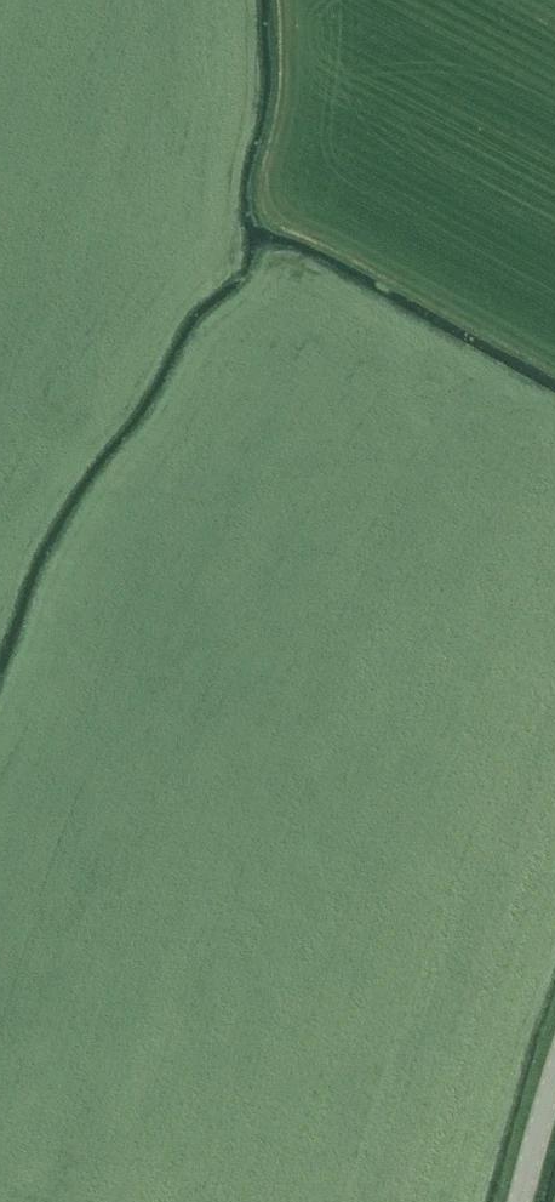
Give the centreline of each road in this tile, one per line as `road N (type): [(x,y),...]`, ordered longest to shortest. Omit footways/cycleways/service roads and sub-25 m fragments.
road 1 (tertiary): [(522,1201),(554,1080)]

